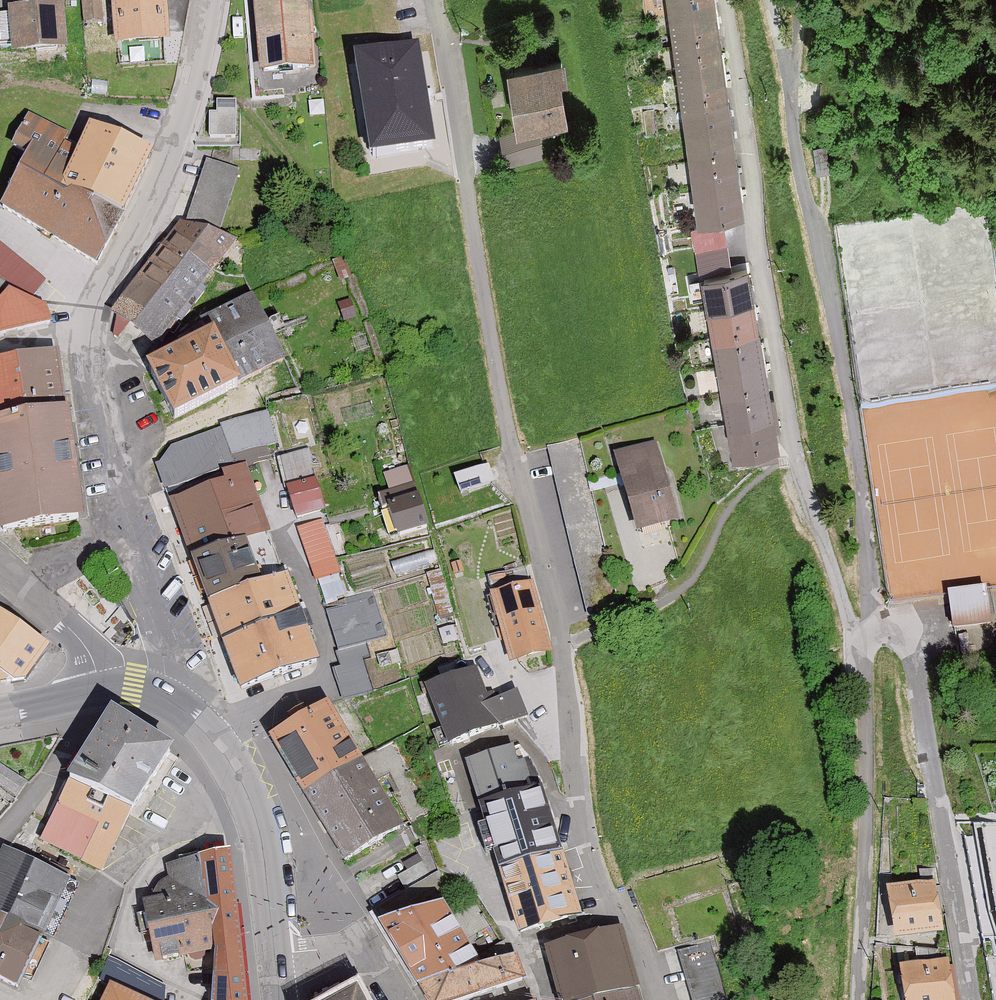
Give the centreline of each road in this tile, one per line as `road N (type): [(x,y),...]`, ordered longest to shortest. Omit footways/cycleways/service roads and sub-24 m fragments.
road 1 (residential): [(435,0),(492,361),(562,645),(585,832),(597,880),(664,999)]
road 2 (residential): [(160,697),(165,671),(124,533),(96,336),(119,256),(190,113),(214,0)]
road 3 (residential): [(727,0),(757,248),(797,461),(856,630)]
road 4 (residential): [(870,632),(847,407),(807,212),(789,65),(770,0)]
road 5 (unclassified): [(870,632),(894,634),(912,653),(972,999)]
road 6 (unclassified): [(855,999),(870,632)]
road 7 (secondary): [(274,956),(261,845),(239,774),(210,732),(160,697)]
road 8 (residential): [(97,692),(79,638),(0,567)]
road 9 (residential): [(274,956),(336,948),(360,954),(399,999)]

